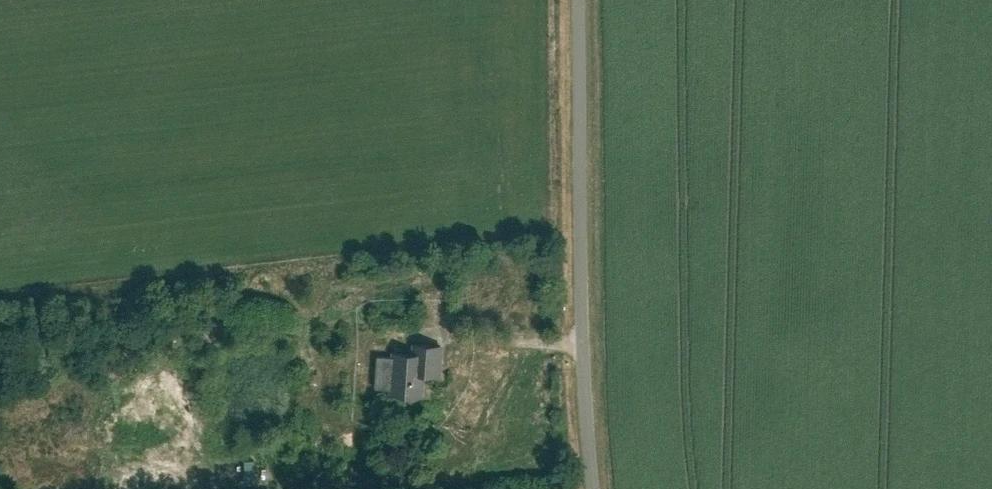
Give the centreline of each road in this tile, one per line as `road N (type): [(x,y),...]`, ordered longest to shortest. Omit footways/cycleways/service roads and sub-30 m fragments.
road 1 (unclassified): [(592,488),(578,0)]

